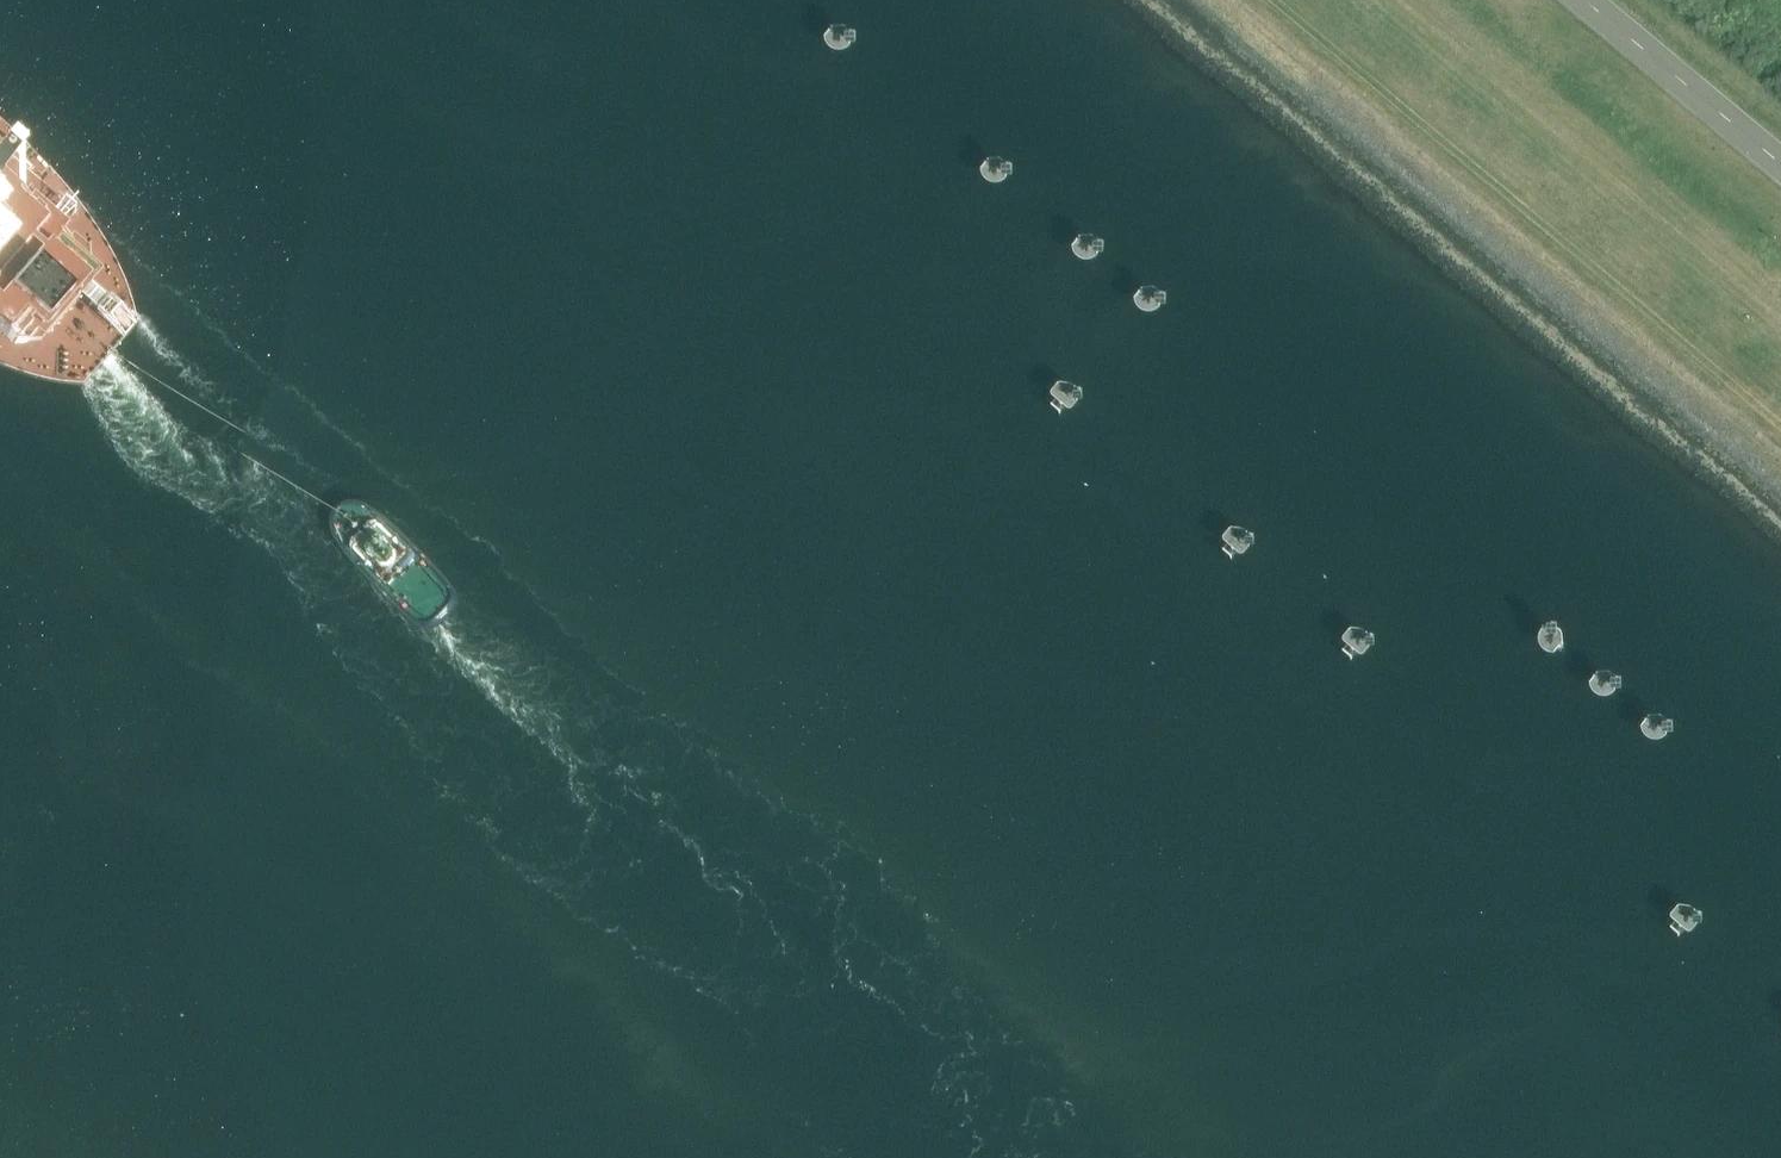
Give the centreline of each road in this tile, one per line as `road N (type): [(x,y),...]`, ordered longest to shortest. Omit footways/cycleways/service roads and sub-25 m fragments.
road 1 (tertiary): [(1780,164),(1585,0)]

